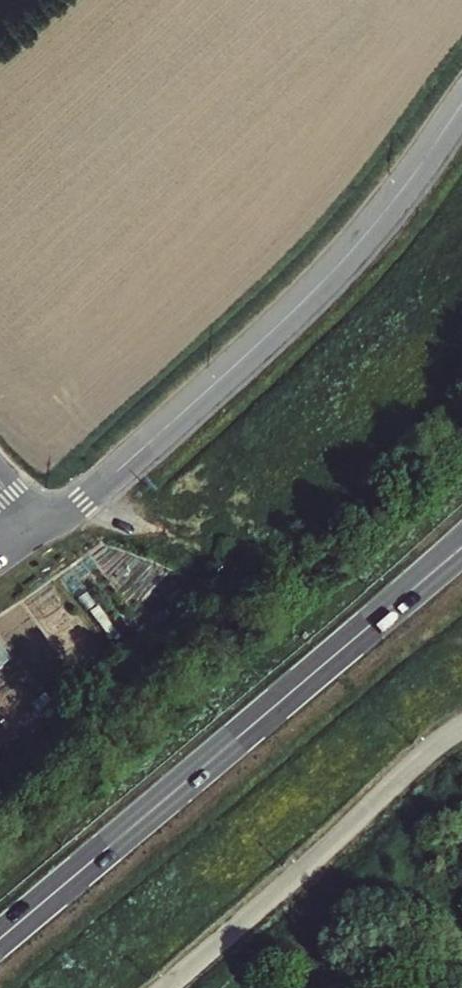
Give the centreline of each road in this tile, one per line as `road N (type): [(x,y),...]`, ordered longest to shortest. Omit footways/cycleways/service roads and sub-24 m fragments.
road 1 (tertiary): [(461,105),(318,287),(90,495),(36,527)]
road 2 (trunk): [(315,673),(0,936)]
road 3 (residential): [(461,727),(168,987)]
road 4 (trunk): [(461,540),(315,673)]
road 5 (trunk): [(315,673),(461,555)]

